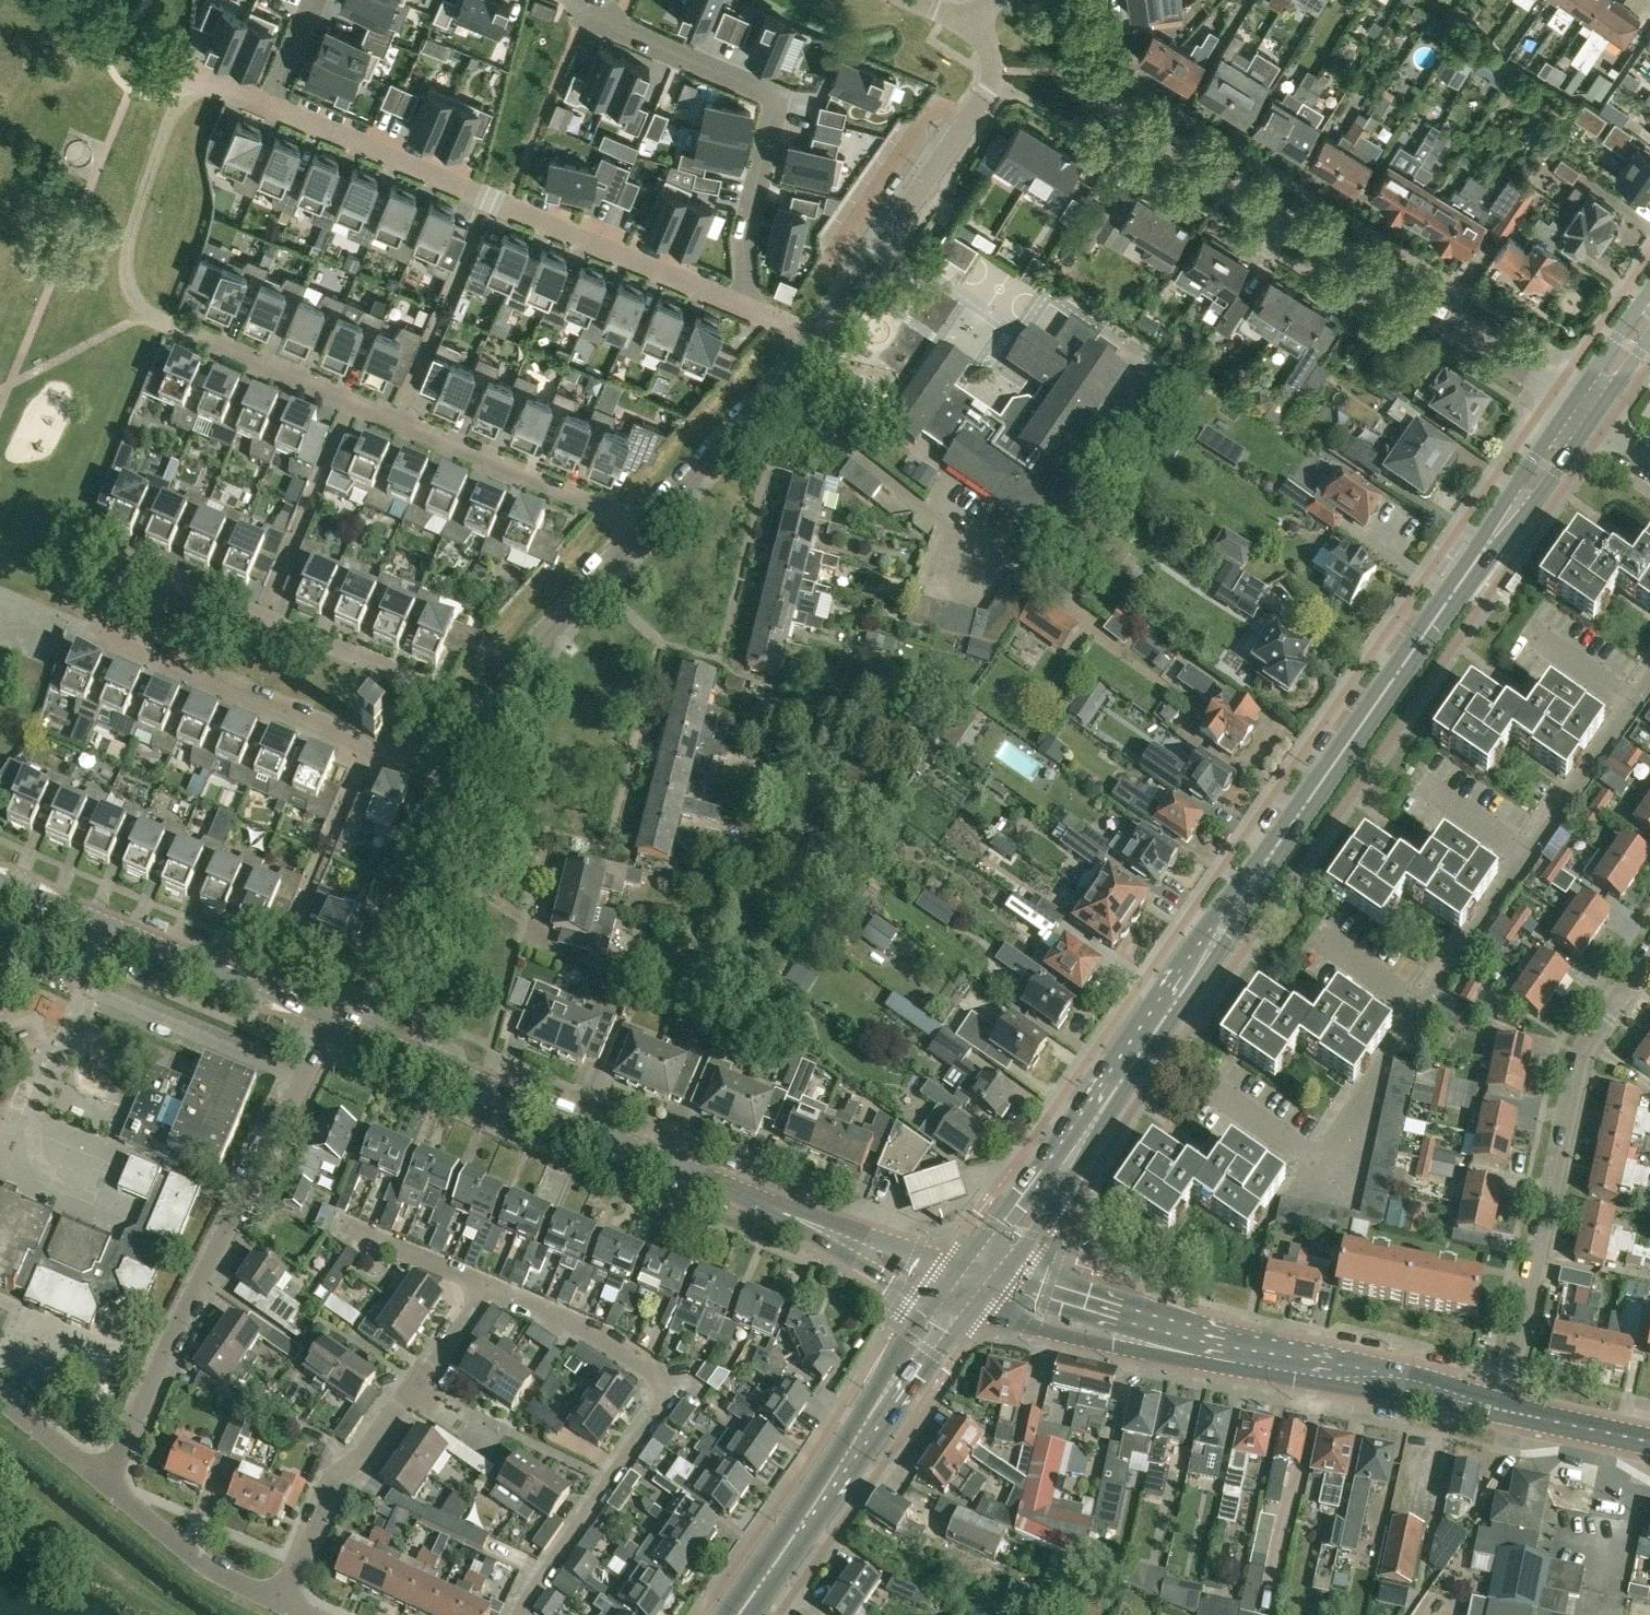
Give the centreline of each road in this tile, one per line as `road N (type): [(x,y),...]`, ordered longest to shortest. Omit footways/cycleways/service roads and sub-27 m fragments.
road 1 (residential): [(497,713),(124,560),(92,632),(466,790)]
road 2 (primary): [(1116,1073),(1580,410)]
road 3 (residential): [(1556,388),(1092,101),(1076,72)]
road 4 (residential): [(740,304),(267,102)]
road 5 (residential): [(102,1480),(330,1020)]
road 6 (residential): [(174,327),(648,523)]
road 7 (residential): [(1649,952),(1580,1056),(1503,1410)]
road 8 (residential): [(523,1614),(659,1410),(659,1382),(596,1340),(491,1288)]
road 9 (residential): [(591,0),(625,34),(782,98),(747,235),(740,304)]
road 10 (tertiary): [(716,1181),(358,1032)]
road 11 (residential): [(273,1602),(346,1472),(491,1288)]
road 12 (residential): [(811,345),(993,80),(981,25)]
road 13 (tertiary): [(330,1020),(0,881)]
road 14 (primary): [(772,1571),(823,1517),(975,1310)]
road 15 (residential): [(1209,1088),(1315,1161),(1422,1007)]
road 16 (primary): [(930,1299),(796,1515),(772,1571)]
road 17 (primary): [(1503,1410),(1210,1345)]
road 18 (residential): [(358,1032),(466,790)]
road 19 (tertiary): [(955,1269),(716,1181)]
road 20 (primary): [(1116,1073),(955,1269)]
road 21 (residential): [(497,713),(545,630),(648,523)]
road 22 (tertiary): [(716,1181),(930,1299)]
road 23 (residential): [(648,523),(811,345)]
road 24 (primary): [(999,1281),(1078,1171),(1116,1073)]
road 25 (primary): [(975,1310),(1110,1345),(1210,1345)]
road 26 (primary): [(1210,1345),(999,1281)]
road 27 (residential): [(273,1602),(192,1555),(102,1480)]
road 28 (residential): [(1527,854),(1634,701)]
road 29 (residential): [(1422,1007),(1527,854)]
road 30 (residential): [(491,1288),(349,1227)]
road 31 (primary): [(1649,1442),(1503,1410)]
road 32 (residential): [(102,1480),(0,1395)]
road 33 (residential): [(1422,1007),(1317,934)]
road 34 (residential): [(1527,854),(1422,782)]
road 35 (residential): [(1634,701),(1530,629)]
road 36 (primary): [(1580,410),(1649,312)]

